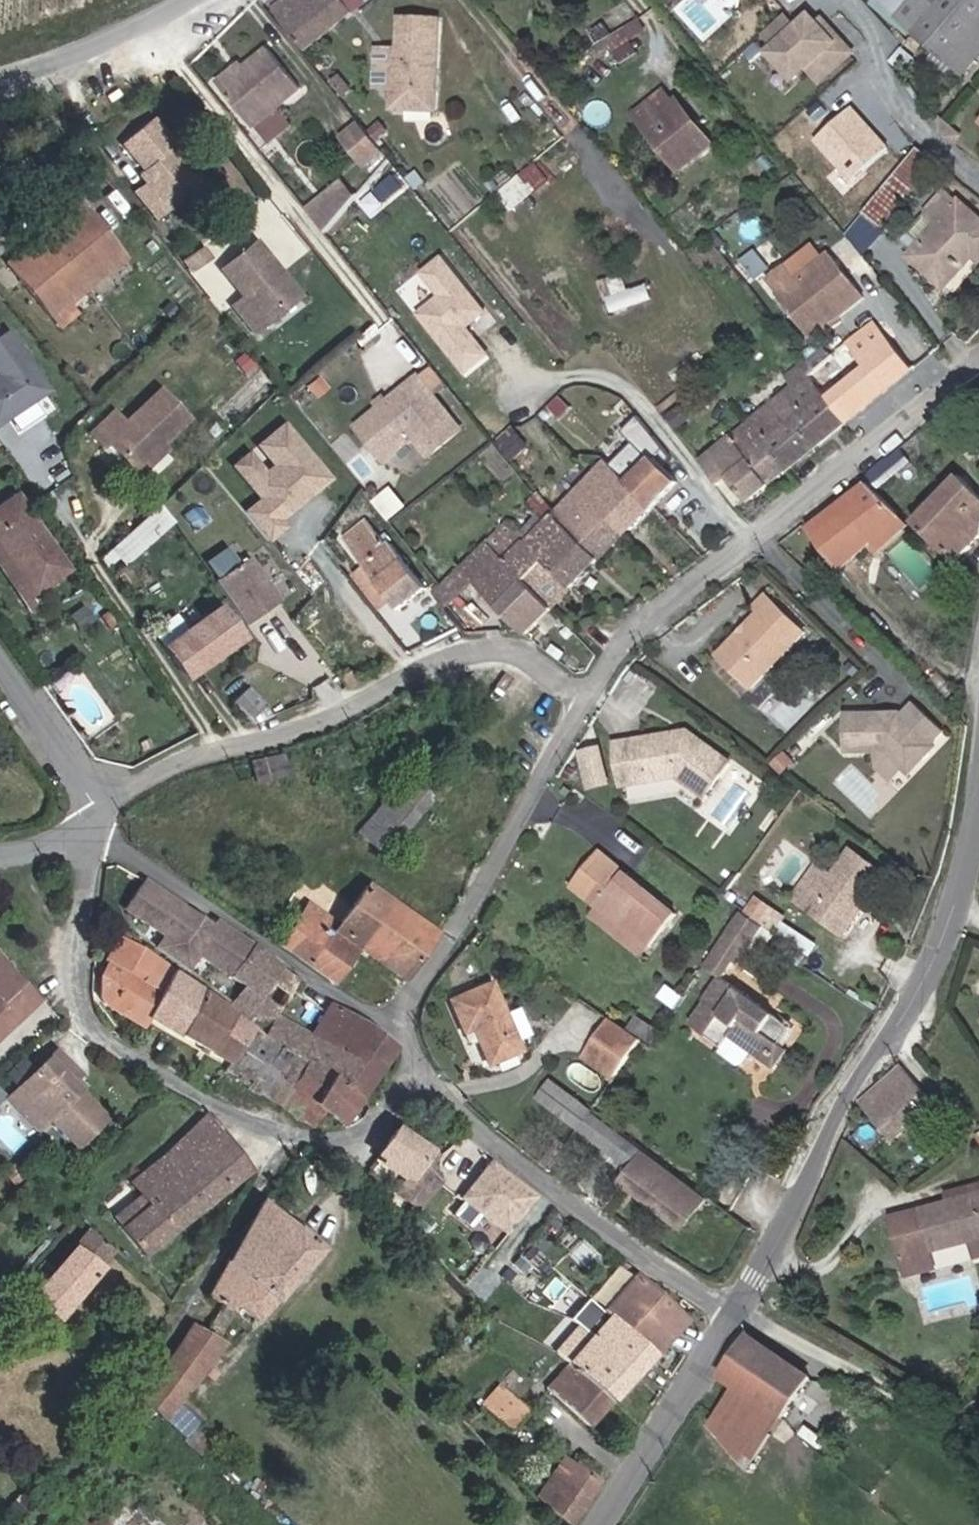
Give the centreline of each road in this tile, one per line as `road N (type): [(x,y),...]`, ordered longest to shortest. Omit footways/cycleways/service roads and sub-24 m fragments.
road 1 (tertiary): [(735,1316),(845,1098),(911,1009),(937,953),(978,800)]
road 2 (residential): [(105,804),(185,749),(295,726),(466,652),(515,649),(591,699)]
road 3 (residential): [(591,699),(635,629),(978,355)]
road 4 (residential): [(296,1131),(195,1301),(28,1524)]
road 5 (residential): [(296,1131),(133,1050),(89,991),(84,931),(107,827)]
road 6 (residential): [(735,1316),(508,1154),(428,1060)]
road 7 (residential): [(401,1019),(441,966),(591,699)]
road 8 (residential): [(401,1019),(322,981),(107,827)]
road 9 (track): [(978,1428),(741,1305)]
road 10 (tertiary): [(596,1524),(735,1316)]
road 11 (unclassified): [(0,78),(193,0)]
road 12 (unclassified): [(105,804),(0,658)]
road 13 (residential): [(428,1060),(341,1135),(296,1131)]

